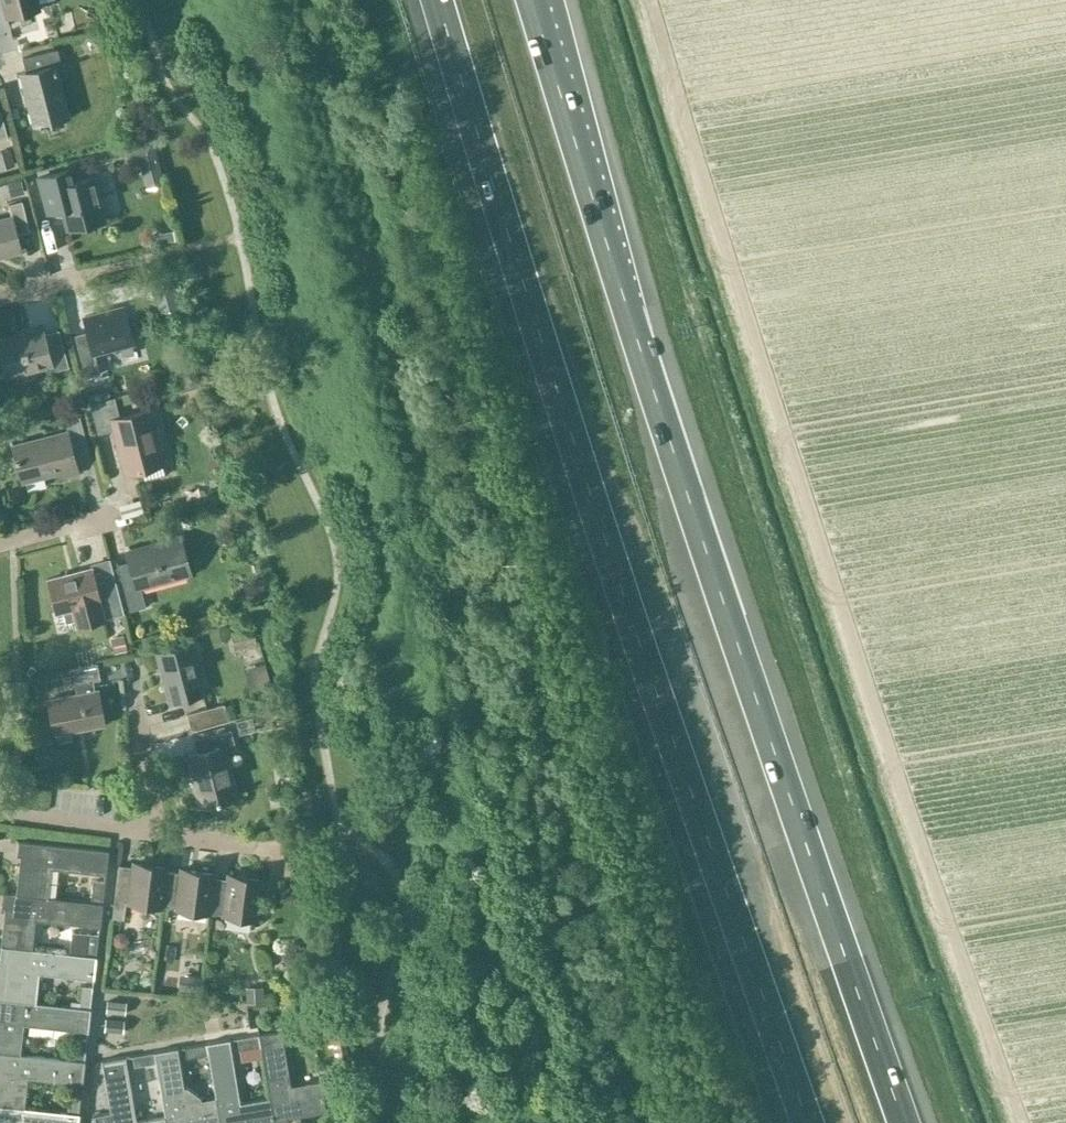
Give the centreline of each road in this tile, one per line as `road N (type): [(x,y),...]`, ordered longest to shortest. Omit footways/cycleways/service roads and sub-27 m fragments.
road 1 (motorway): [(905,1122),(704,538),(533,0)]
road 2 (motorway): [(440,0),(640,643),(808,1122)]
road 3 (residential): [(0,296),(182,248)]
road 4 (residential): [(147,832),(0,814)]
road 5 (residential): [(147,832),(137,700)]
road 6 (residential): [(0,544),(116,511)]

